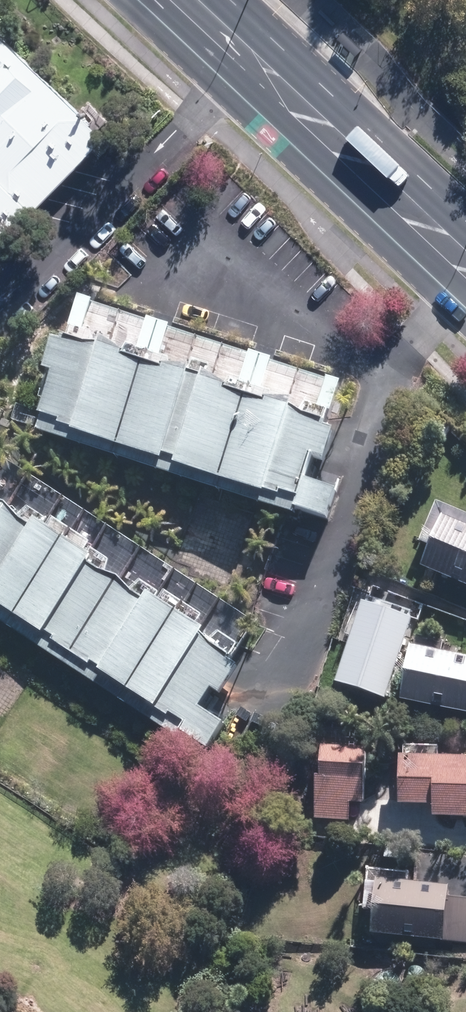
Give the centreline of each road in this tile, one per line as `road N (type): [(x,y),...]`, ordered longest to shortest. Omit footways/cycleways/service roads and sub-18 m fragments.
road 1 (primary): [(465,307),(143,0)]
road 2 (primary): [(229,0),(465,226)]

